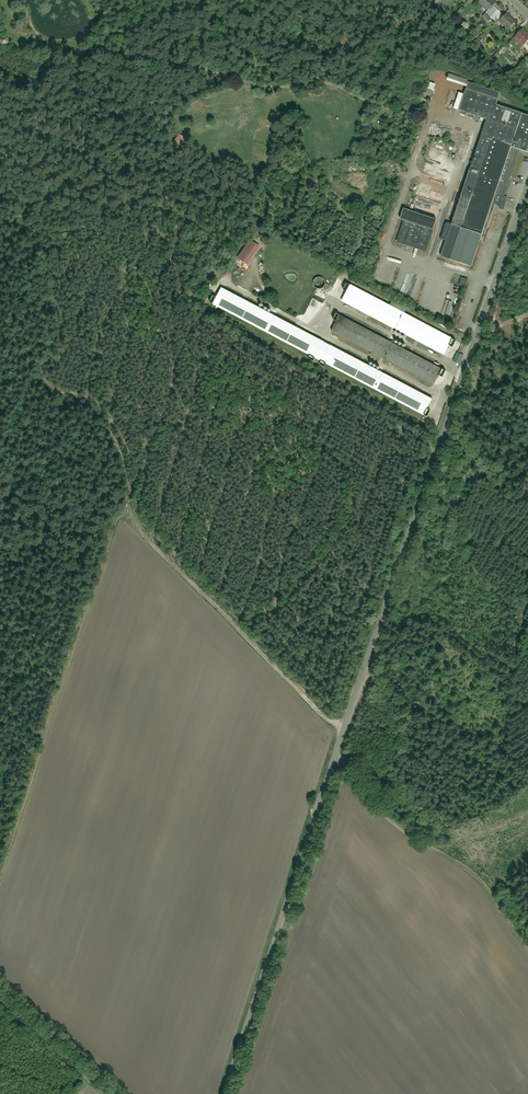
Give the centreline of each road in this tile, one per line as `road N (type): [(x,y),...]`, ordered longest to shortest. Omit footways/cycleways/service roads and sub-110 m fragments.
road 1 (residential): [(527,185),(224,1093)]
road 2 (track): [(0,867),(123,514),(137,517),(150,543),(326,717),(347,726)]
road 3 (track): [(0,995),(105,1093)]

